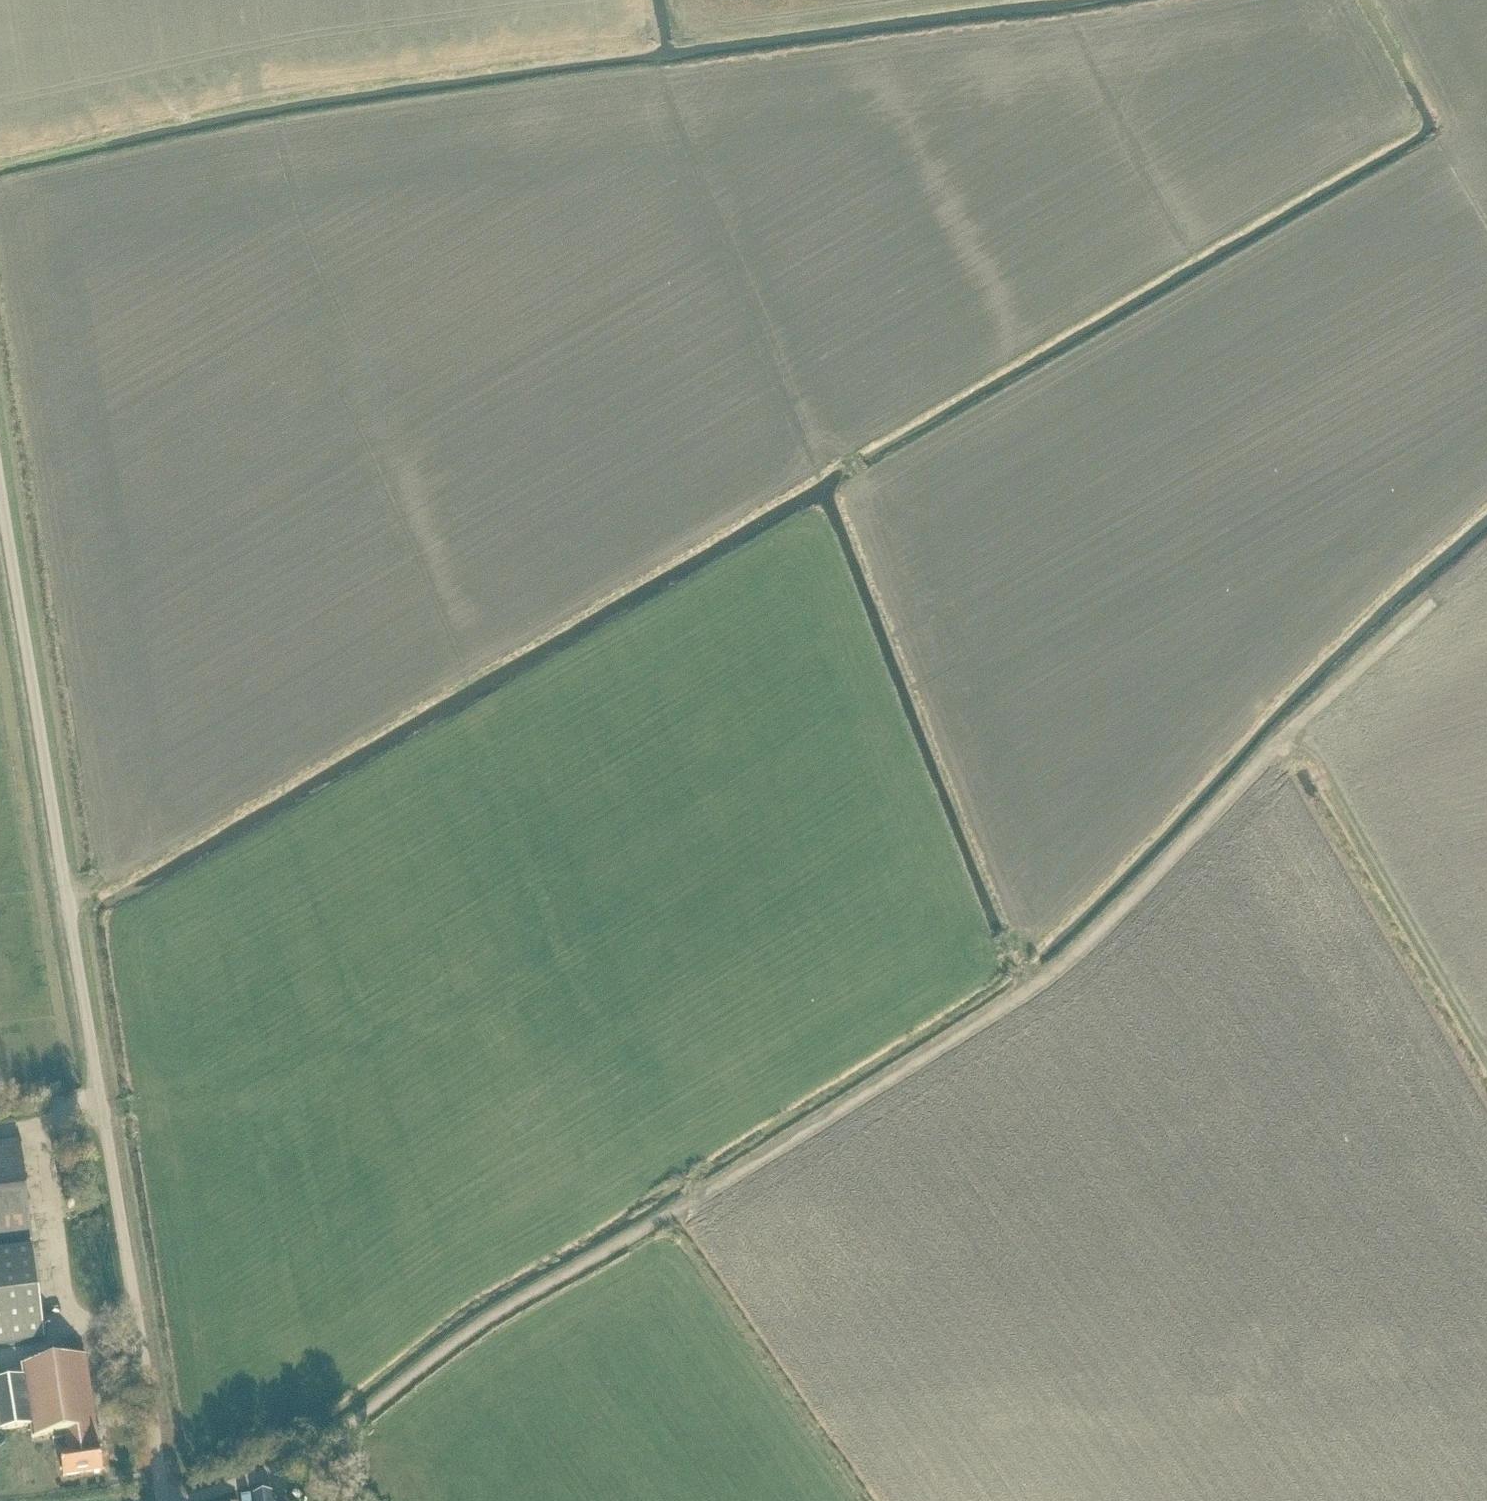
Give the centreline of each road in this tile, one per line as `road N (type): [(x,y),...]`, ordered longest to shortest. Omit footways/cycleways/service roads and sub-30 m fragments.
road 1 (track): [(273,1472),(329,1444),(488,1321),(1047,978),(1279,742),(1432,604)]
road 2 (unclassified): [(162,1500),(0,482)]

